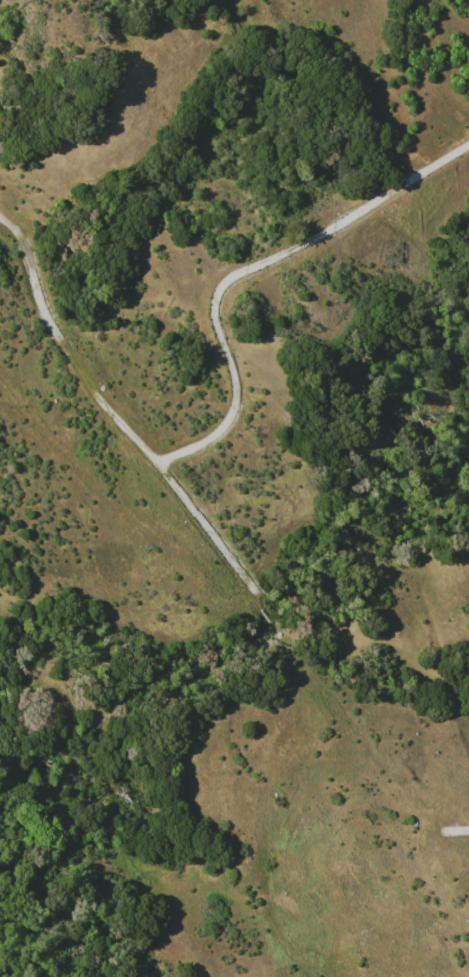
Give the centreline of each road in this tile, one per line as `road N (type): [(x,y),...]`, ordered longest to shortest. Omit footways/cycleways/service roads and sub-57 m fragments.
road 1 (track): [(0,219),(24,245),(50,328),(91,391),(258,593)]

